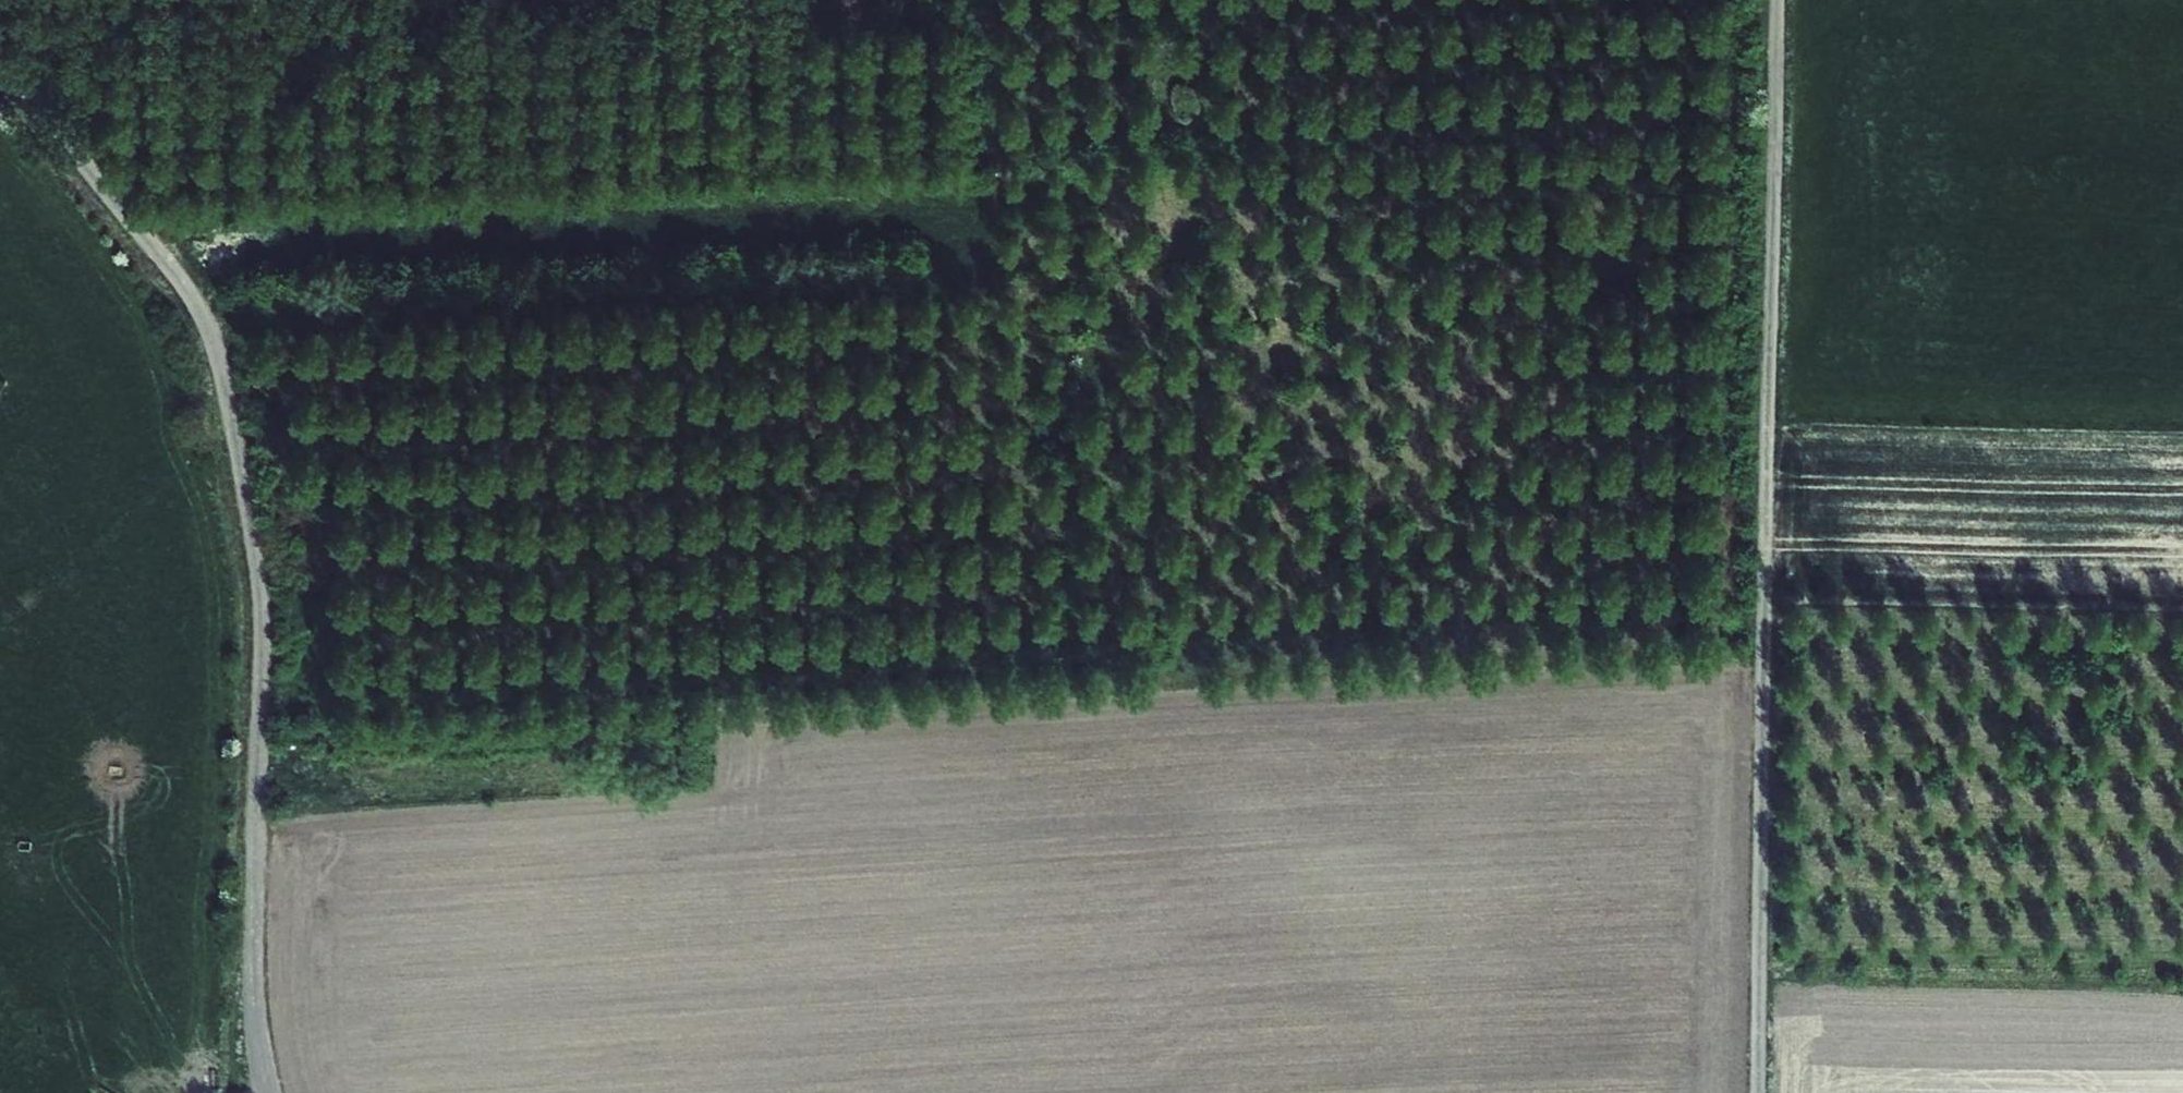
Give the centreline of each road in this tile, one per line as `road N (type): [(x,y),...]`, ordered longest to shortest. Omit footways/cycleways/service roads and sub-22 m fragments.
road 1 (track): [(0,87),(193,294),(261,535),(253,1056),(271,1092)]
road 2 (track): [(1775,0),(1760,1092)]

